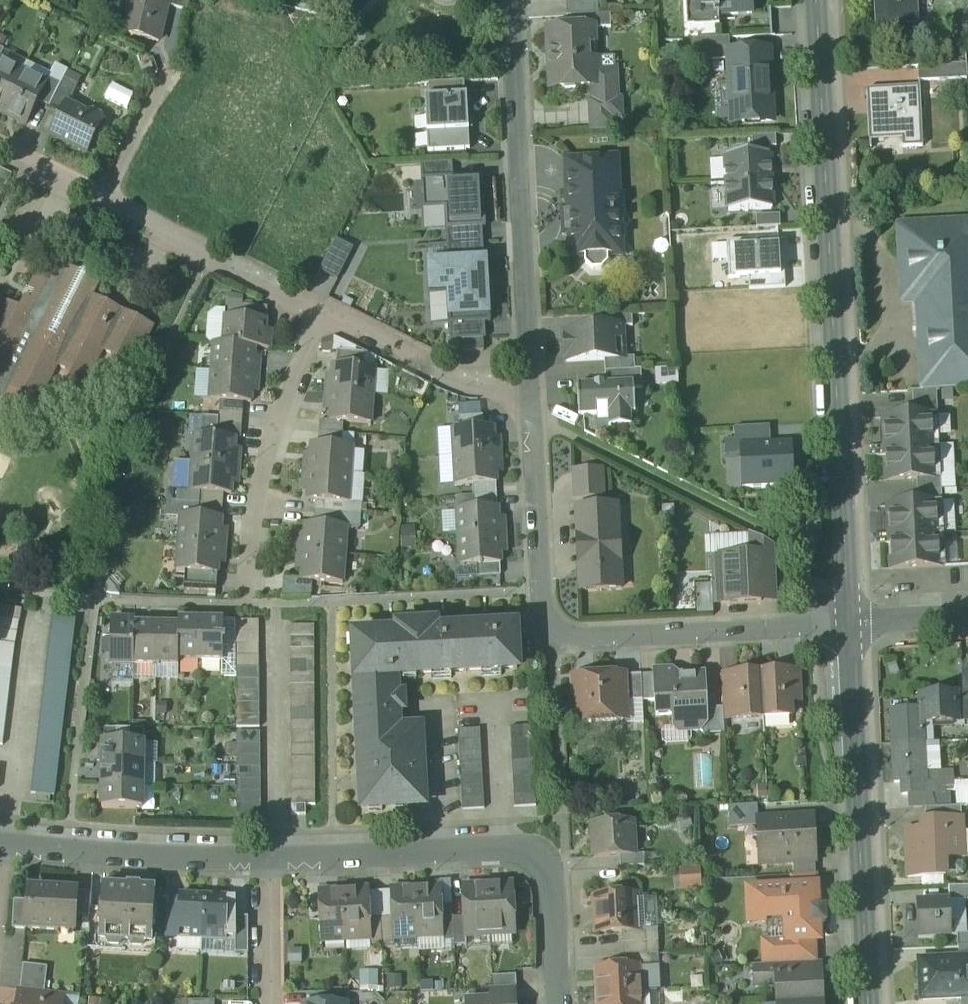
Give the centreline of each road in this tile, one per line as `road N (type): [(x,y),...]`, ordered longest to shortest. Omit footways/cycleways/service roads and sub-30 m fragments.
road 1 (residential): [(817,0),(848,625)]
road 2 (residential): [(531,414),(543,593),(556,633),(584,639),(848,625)]
road 3 (residential): [(558,1003),(554,884),(548,862),(532,854),(502,848),(268,857)]
road 4 (residential): [(511,0),(531,414)]
road 5 (residential): [(848,625),(869,1003)]
road 6 (residential): [(0,153),(325,316)]
road 7 (residential): [(325,316),(264,467),(245,605)]
road 8 (residential): [(268,857),(7,847)]
road 9 (residential): [(325,316),(531,414)]
road 10 (residential): [(269,1003),(268,857)]
road 11 (residential): [(848,625),(967,616)]

